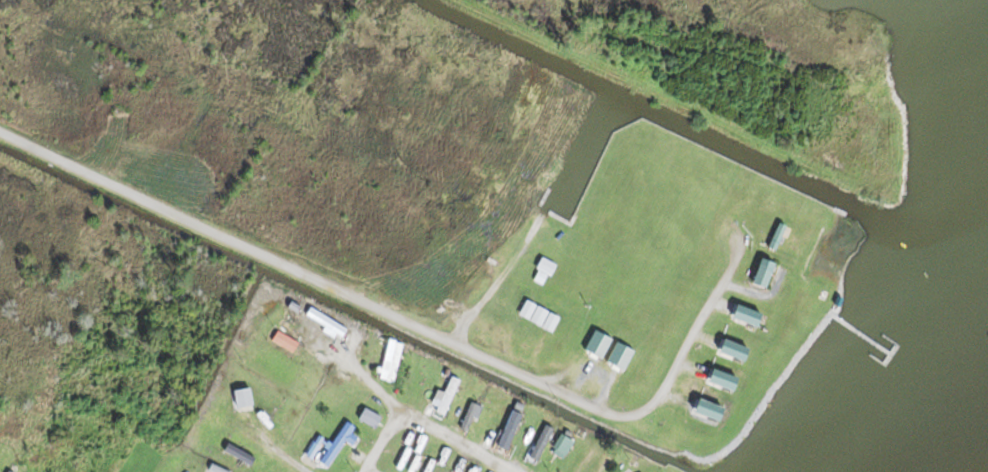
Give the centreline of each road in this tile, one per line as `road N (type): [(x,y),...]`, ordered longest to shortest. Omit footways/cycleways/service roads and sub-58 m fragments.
road 1 (residential): [(464,0),(747,133)]

